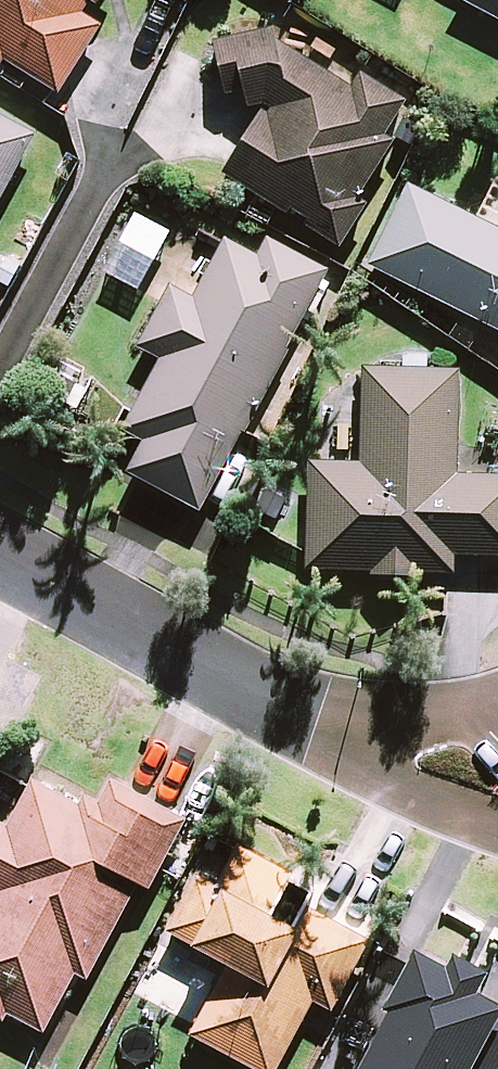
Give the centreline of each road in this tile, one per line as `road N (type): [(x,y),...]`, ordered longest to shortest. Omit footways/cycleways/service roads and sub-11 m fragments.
road 1 (residential): [(0,552),(327,730)]
road 2 (residential): [(327,730),(497,703)]

